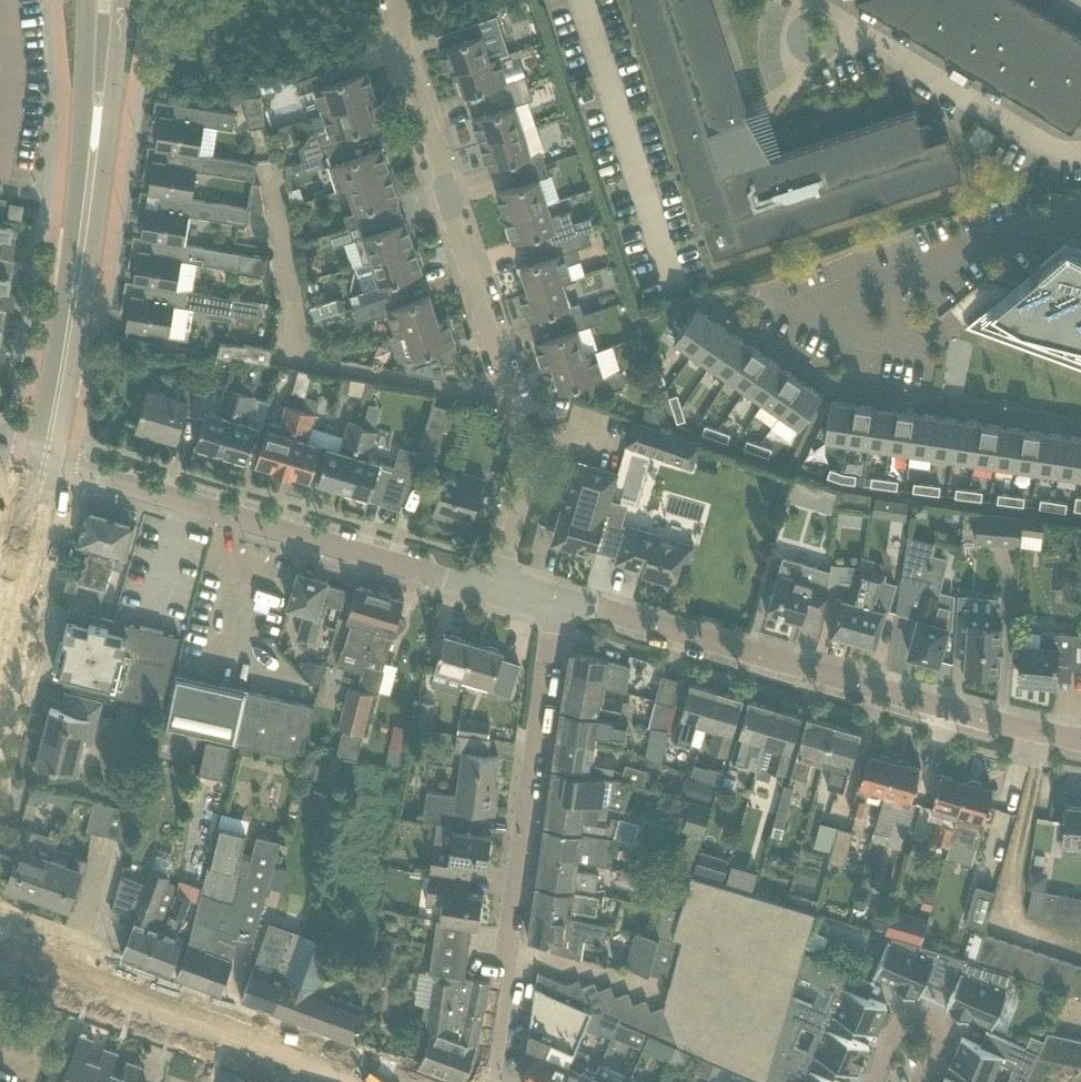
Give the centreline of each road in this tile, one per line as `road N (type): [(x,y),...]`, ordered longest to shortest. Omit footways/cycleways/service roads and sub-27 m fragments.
road 1 (residential): [(1080,733),(555,604)]
road 2 (residential): [(482,1081),(555,604)]
road 3 (residential): [(493,588),(42,468)]
road 4 (residential): [(518,389),(476,397),(324,367),(300,313),(269,155)]
road 5 (residential): [(395,0),(398,39),(518,389)]
road 6 (tertiary): [(42,468),(100,104)]
road 7 (tertiary): [(219,1030),(0,949)]
road 8 (residential): [(1080,215),(882,283)]
road 9 (residential): [(518,389),(532,432),(493,588)]
road 10 (tertiary): [(0,652),(42,468)]
road 11 (residential): [(874,1081),(904,1013),(945,1030),(923,1081)]
road 12 (tertiary): [(358,1081),(219,1030)]

